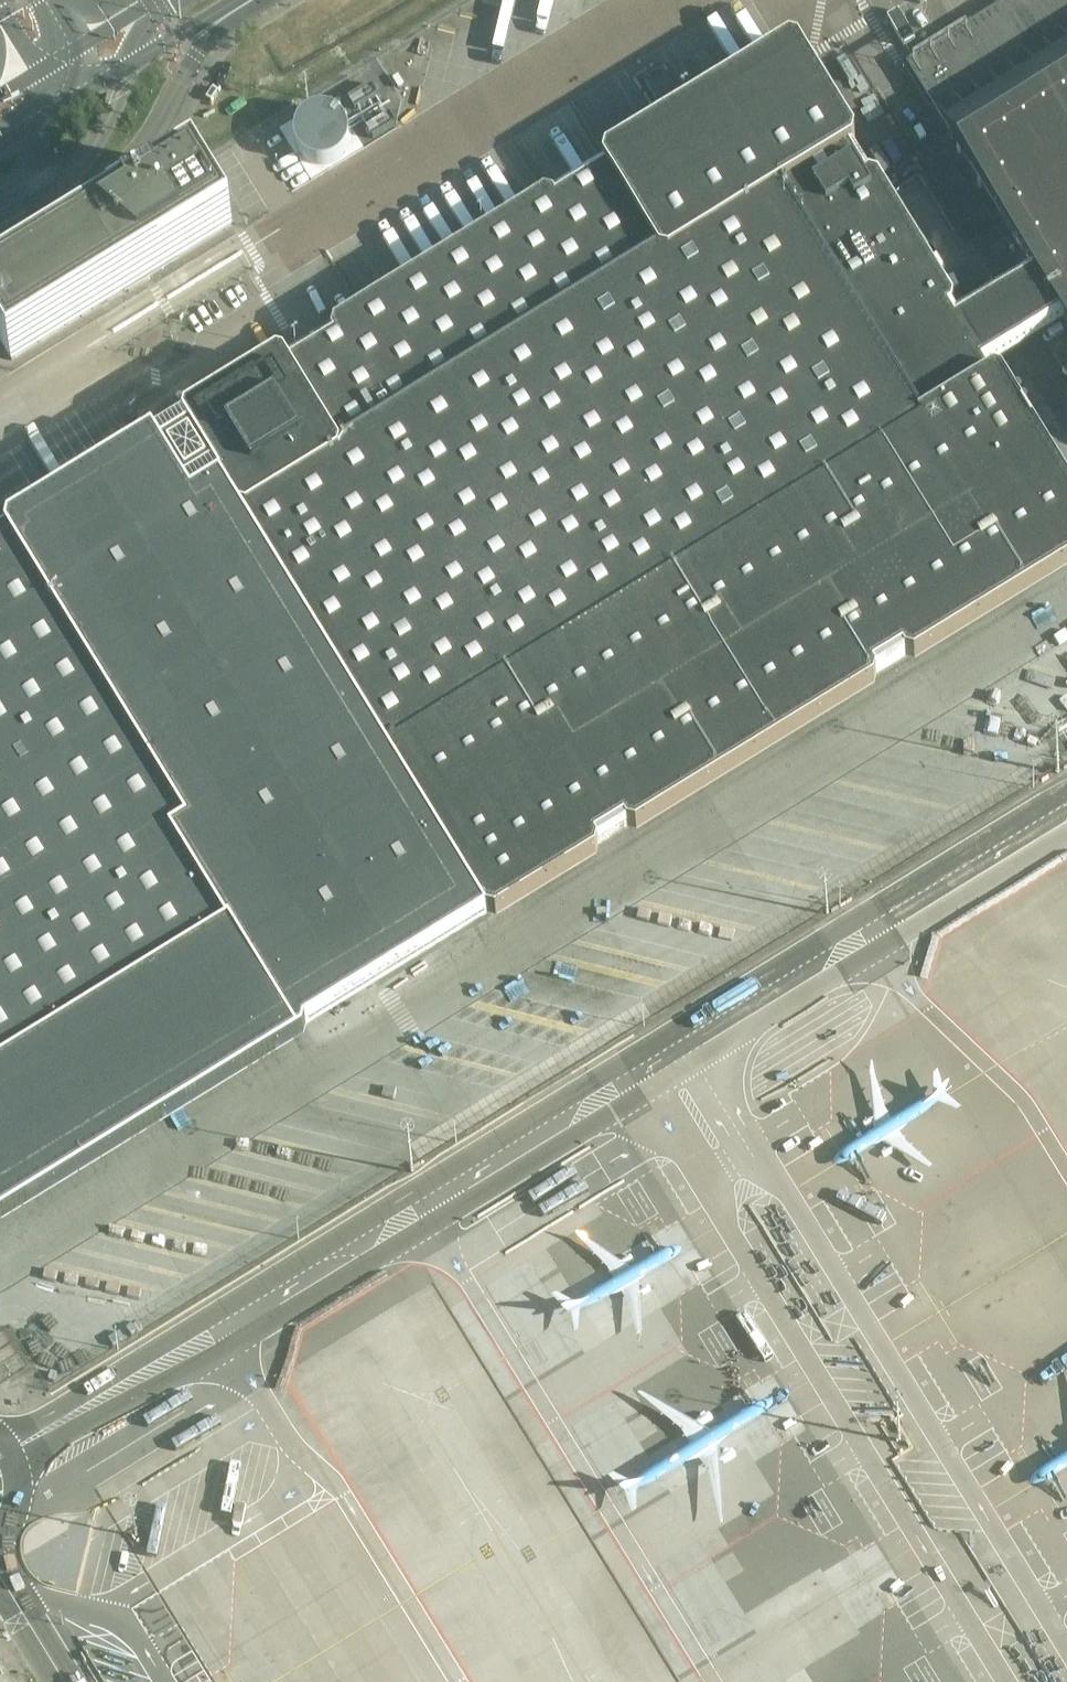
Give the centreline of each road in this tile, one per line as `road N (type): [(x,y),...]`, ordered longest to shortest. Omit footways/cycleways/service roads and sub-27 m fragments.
road 1 (tertiary): [(73,96),(246,0)]

